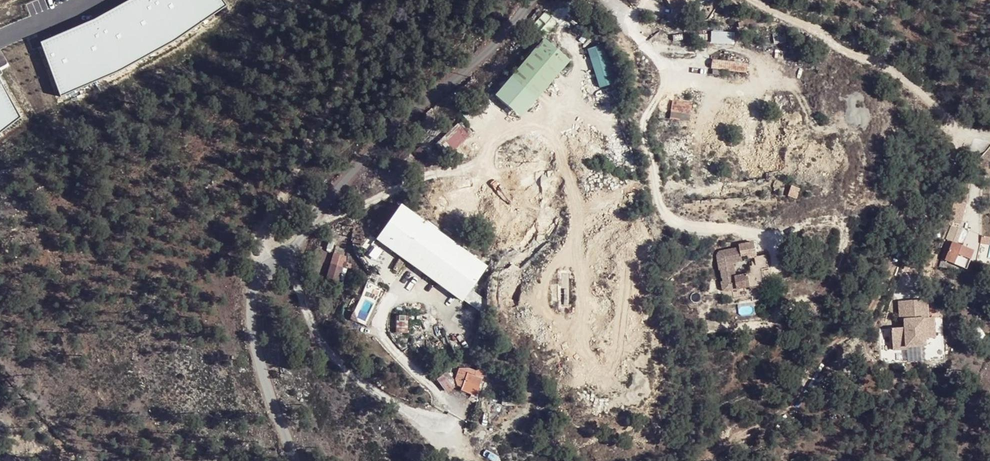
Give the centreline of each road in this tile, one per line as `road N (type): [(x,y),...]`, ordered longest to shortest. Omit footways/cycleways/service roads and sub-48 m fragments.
road 1 (residential): [(532,0),(406,114),(258,278),(254,340),(296,460)]
road 2 (track): [(383,0),(262,236),(268,267)]
road 3 (track): [(968,130),(882,66),(760,0)]

